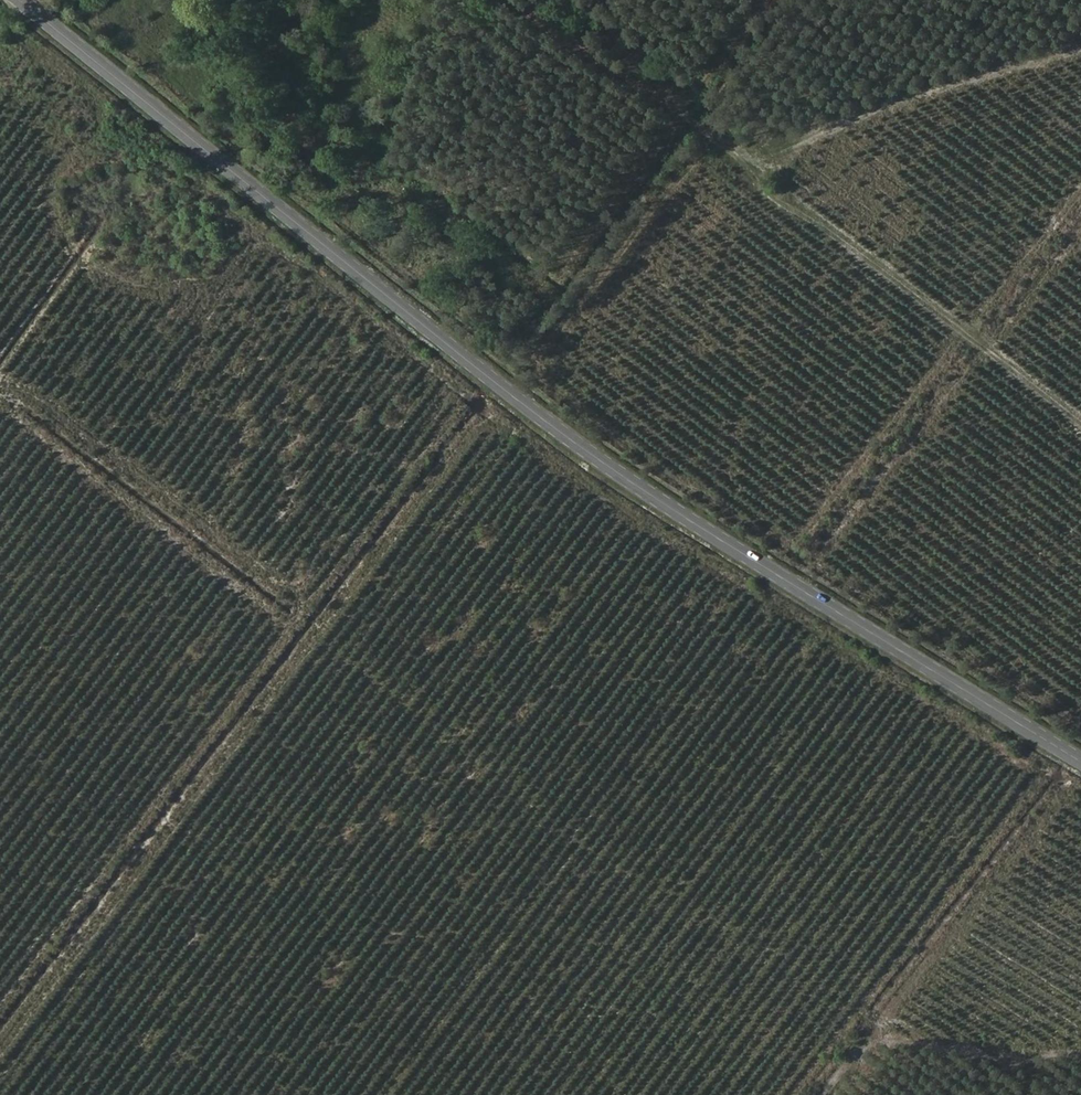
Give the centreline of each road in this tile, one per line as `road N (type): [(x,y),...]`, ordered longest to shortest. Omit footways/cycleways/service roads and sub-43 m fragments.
road 1 (secondary): [(18,0),(599,444),(885,640),(1080,761)]
road 2 (track): [(1080,409),(686,99)]

